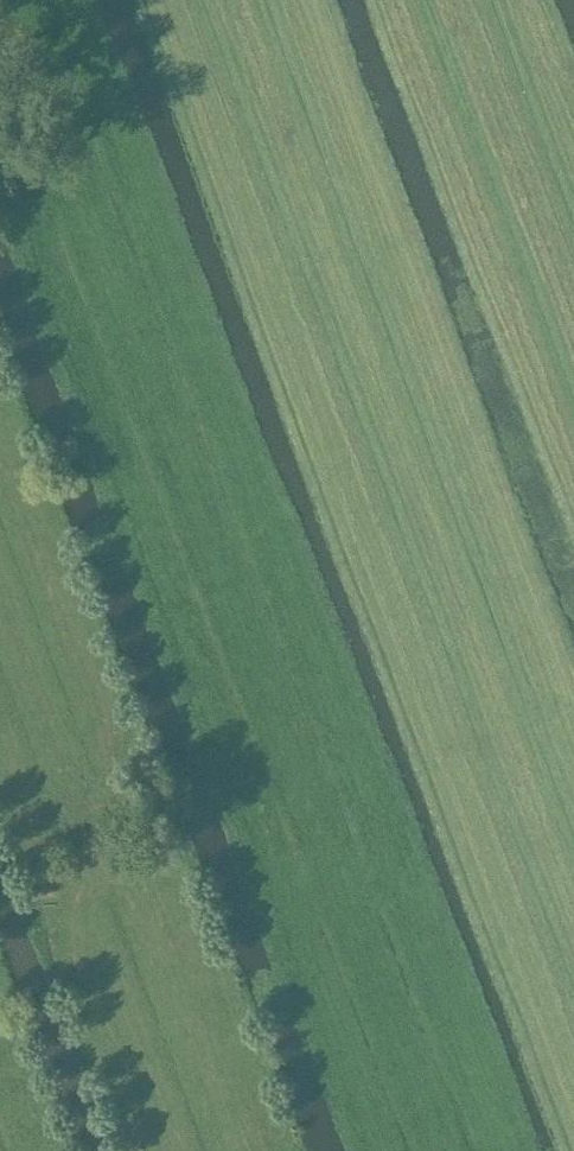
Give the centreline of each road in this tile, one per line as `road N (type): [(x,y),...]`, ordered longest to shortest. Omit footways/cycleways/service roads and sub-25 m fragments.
road 1 (track): [(573,707),(311,0)]

